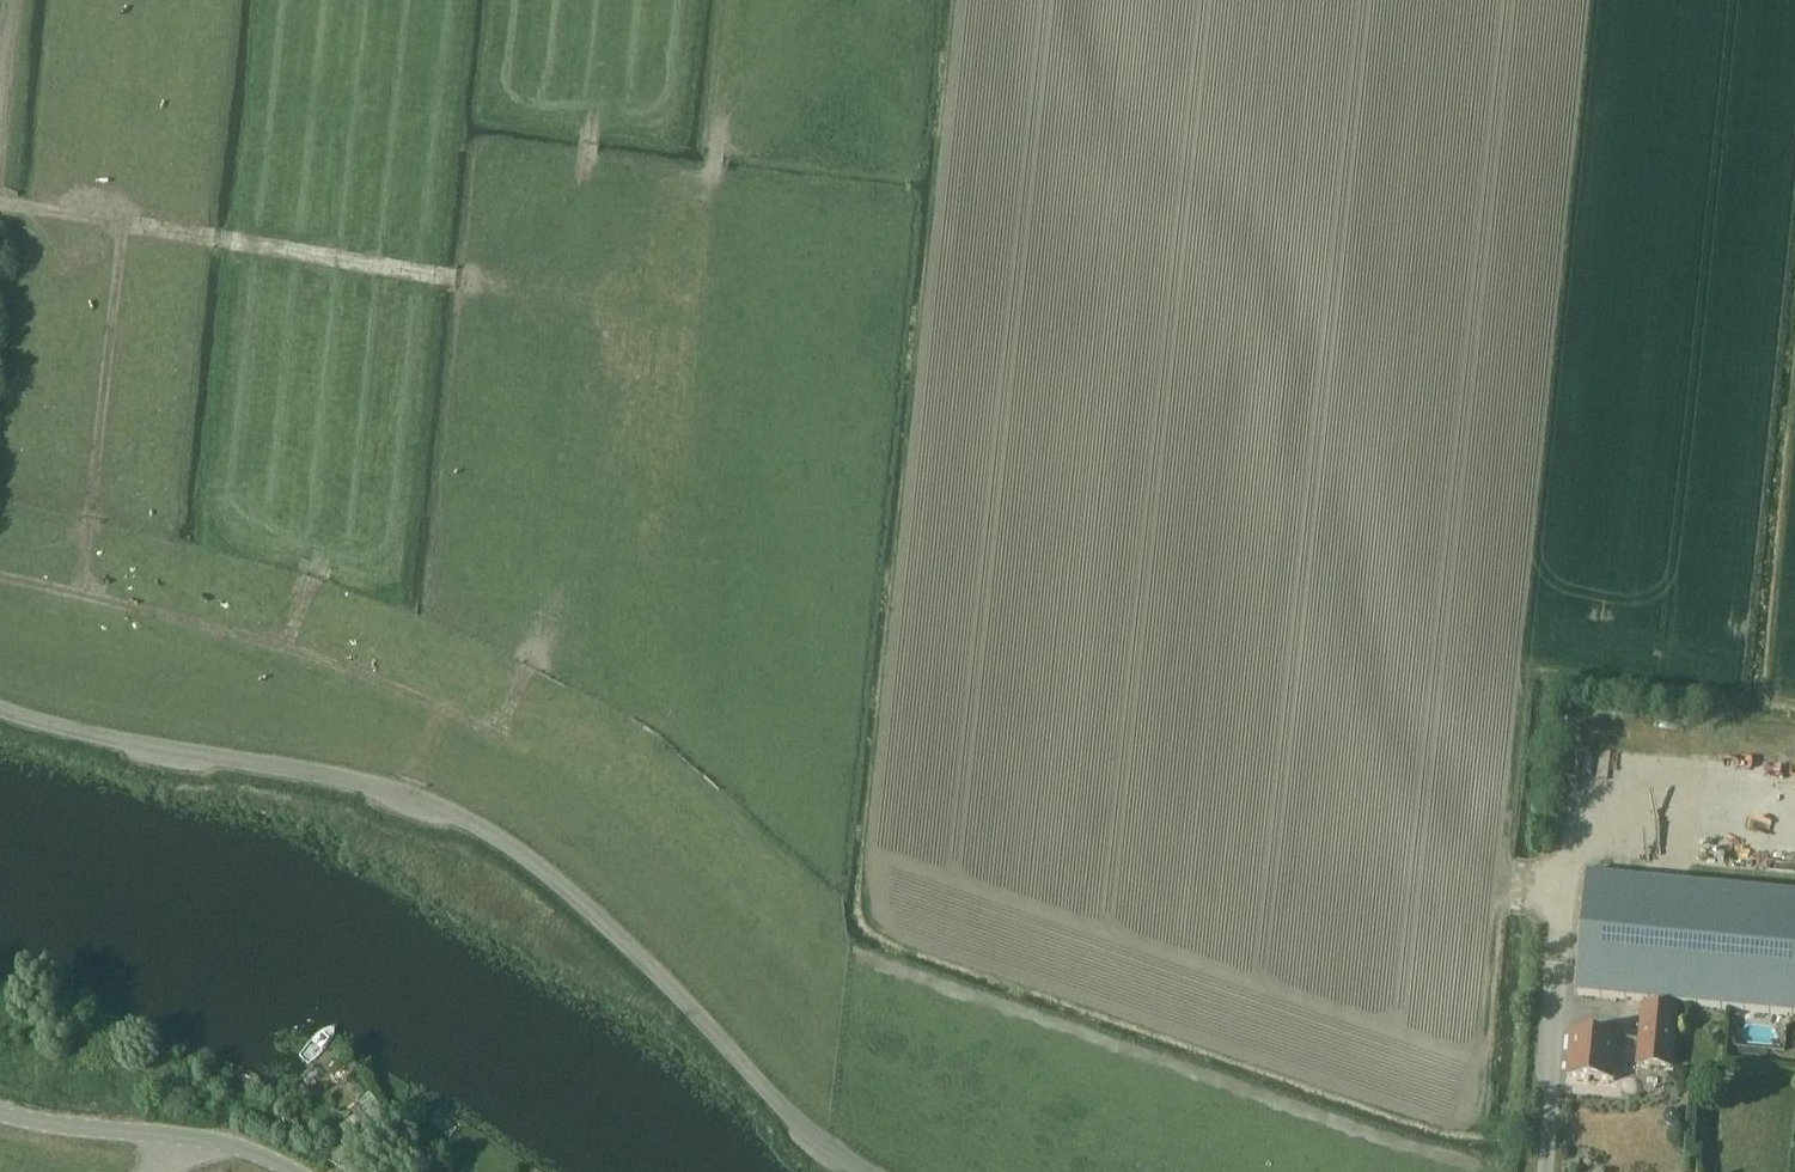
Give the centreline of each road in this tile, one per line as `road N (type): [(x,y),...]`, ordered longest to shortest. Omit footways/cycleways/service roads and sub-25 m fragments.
road 1 (tertiary): [(868,1171),(798,1122),(566,883),(489,828),(413,794),(172,749),(0,704)]
road 2 (unclassified): [(292,1171),(218,1140),(0,1111)]

